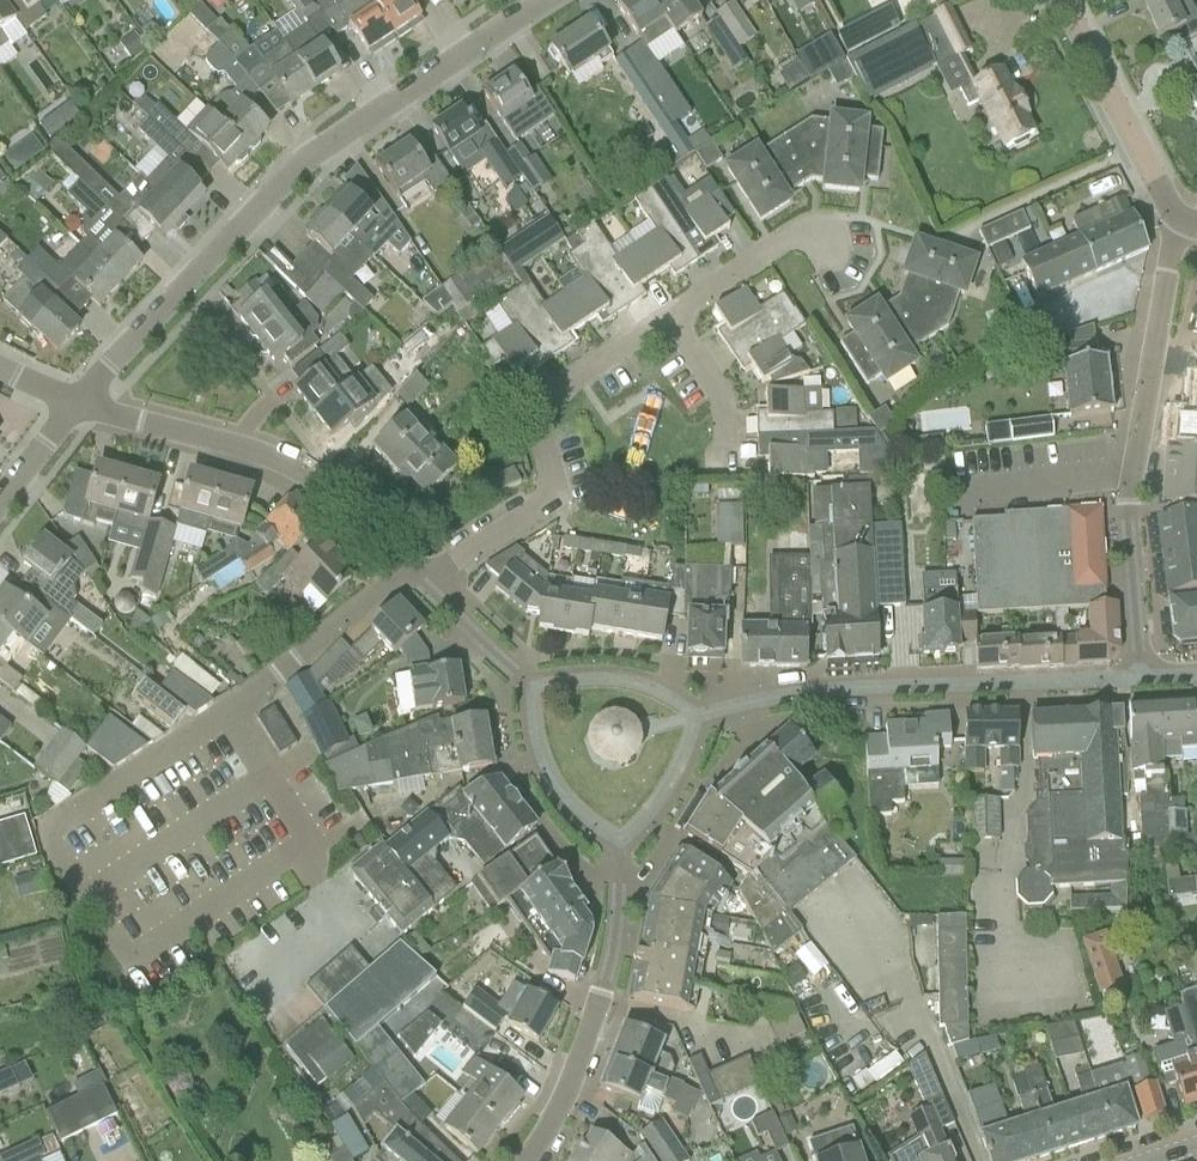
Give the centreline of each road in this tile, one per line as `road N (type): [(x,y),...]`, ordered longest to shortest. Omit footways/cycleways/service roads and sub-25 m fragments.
road 1 (residential): [(84,404),(247,222),(385,93),(528,0)]
road 2 (unclassified): [(696,718),(816,690),(1144,679)]
road 3 (residential): [(417,588),(548,509),(533,436),(580,381),(667,324)]
road 4 (residential): [(417,588),(352,516),(294,470),(84,404)]
road 5 (residential): [(620,847),(540,759),(531,691),(417,588)]
road 6 (residential): [(524,1160),(565,1111),(594,1026),(618,906),(620,847)]
road 7 (unclassified): [(1144,679),(1136,475),(1149,363)]
road 8 (unclassified): [(1181,223),(1158,199),(1058,0)]
road 9 (residential): [(667,324),(817,223),(864,221)]
road 10 (residential): [(620,847),(645,826),(682,770),(696,718)]
road 11 (unclassified): [(1149,363),(1181,223)]
road 12 (residential): [(722,446),(716,402),(667,324)]
road 13 (residential): [(0,508),(84,404)]

